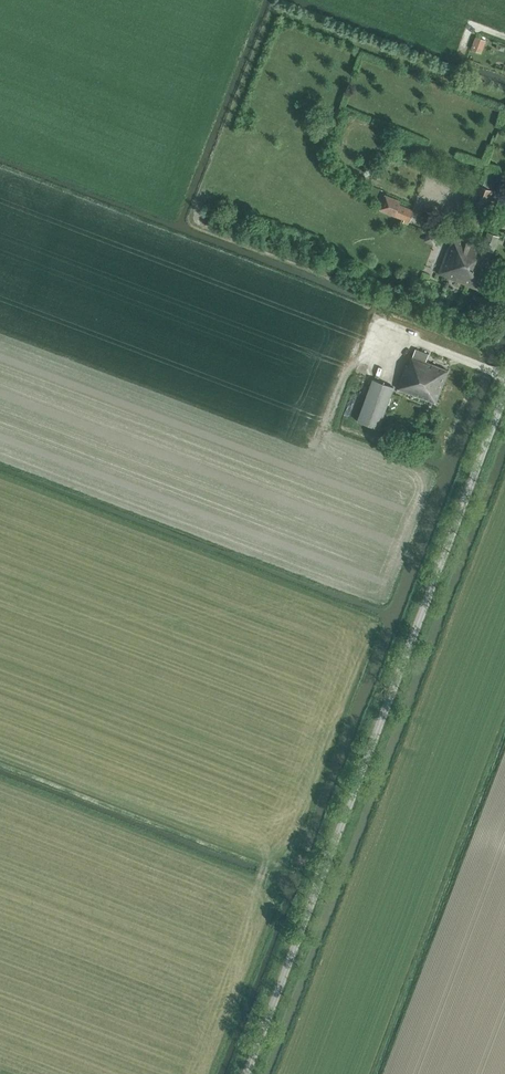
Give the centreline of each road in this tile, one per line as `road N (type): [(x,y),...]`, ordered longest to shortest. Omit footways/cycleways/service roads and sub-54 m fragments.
road 1 (unclassified): [(246,1073),(504,395)]
road 2 (track): [(0,752),(324,871)]

